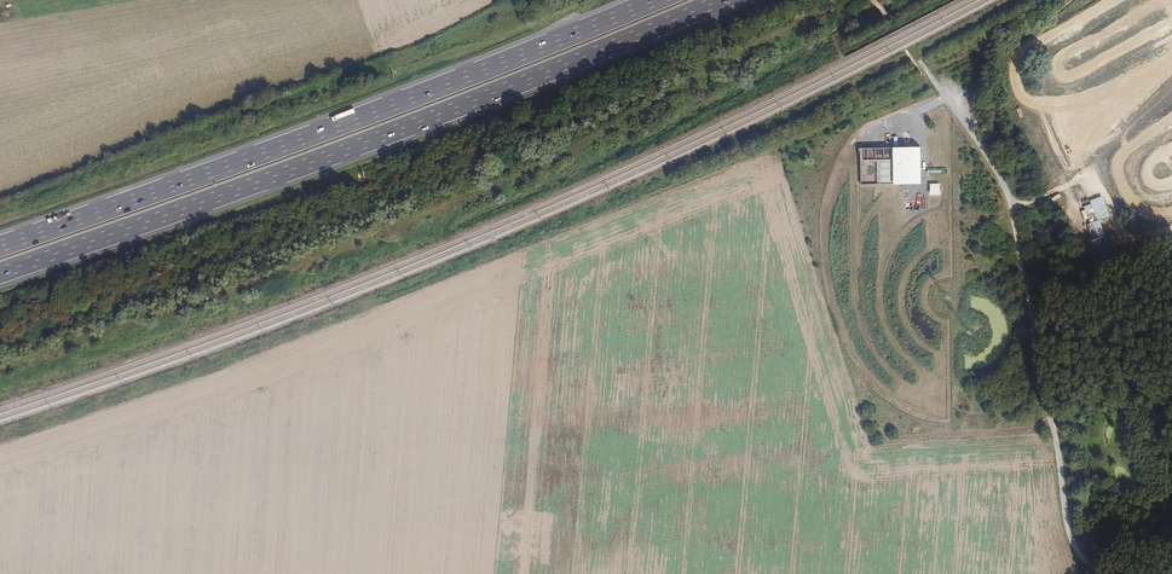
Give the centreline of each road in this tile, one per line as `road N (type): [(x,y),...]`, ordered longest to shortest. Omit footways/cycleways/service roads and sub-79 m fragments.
road 1 (motorway): [(0,274),(437,115),(719,0)]
road 2 (unclassified): [(861,142),(828,213),(823,257),(835,311),(875,390),(907,411),(951,423),(951,318),(929,298),(933,281),(954,272),(953,114),(938,96)]
road 3 (motorway): [(654,0),(422,93),(0,246)]

